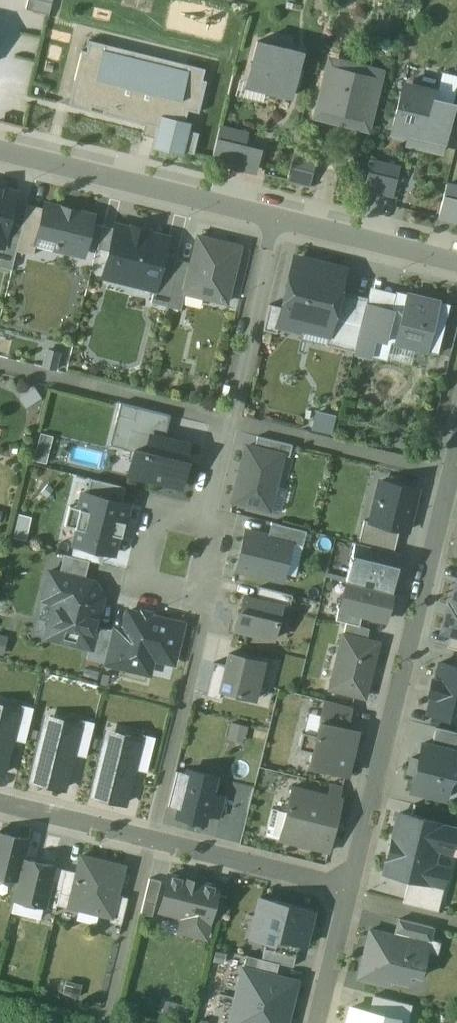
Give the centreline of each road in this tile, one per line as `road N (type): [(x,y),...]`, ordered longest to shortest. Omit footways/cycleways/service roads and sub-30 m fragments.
road 1 (residential): [(456,456),(352,890)]
road 2 (residential): [(0,804),(352,890)]
road 3 (residential): [(273,218),(193,565)]
road 4 (residential): [(0,151),(273,218)]
road 5 (residential): [(273,218),(456,261)]
road 6 (residential): [(352,890),(318,1022)]

